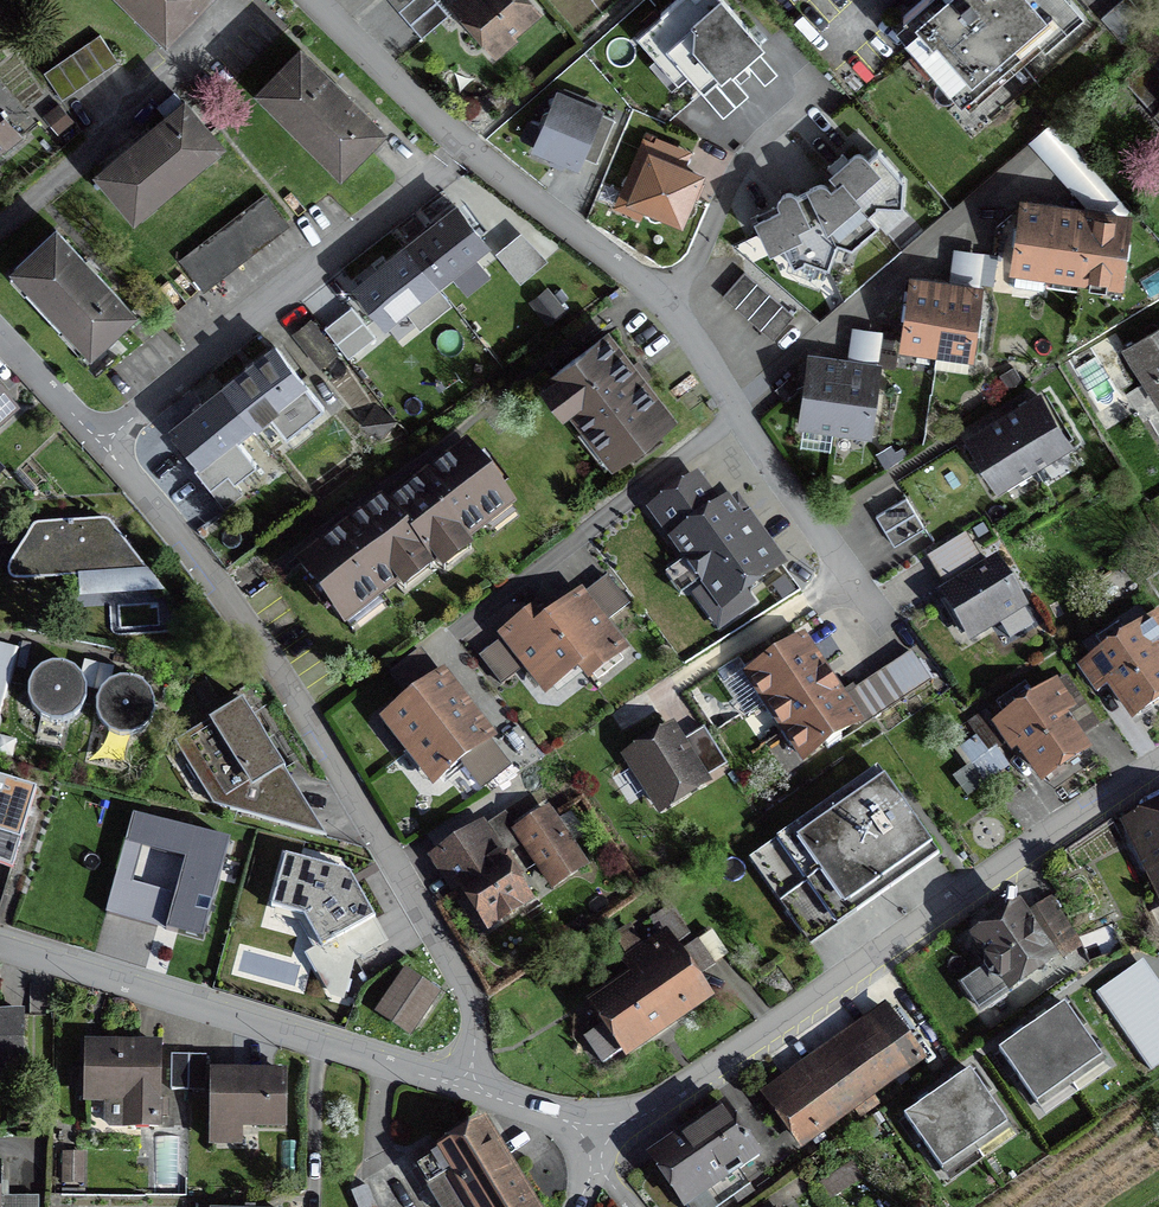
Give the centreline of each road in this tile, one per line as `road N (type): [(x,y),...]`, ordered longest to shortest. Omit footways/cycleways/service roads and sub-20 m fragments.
road 1 (residential): [(312,0),(436,120),(665,305),(889,629)]
road 2 (residential): [(96,443),(222,596),(393,866),(461,986),(459,1087)]
road 3 (residential): [(1158,767),(621,1130)]
road 4 (residential): [(459,1087),(0,945)]
road 5 (residential): [(96,443),(435,172)]
road 6 (residential): [(621,1130),(459,1087)]
road 7 (residential): [(0,339),(96,443)]

